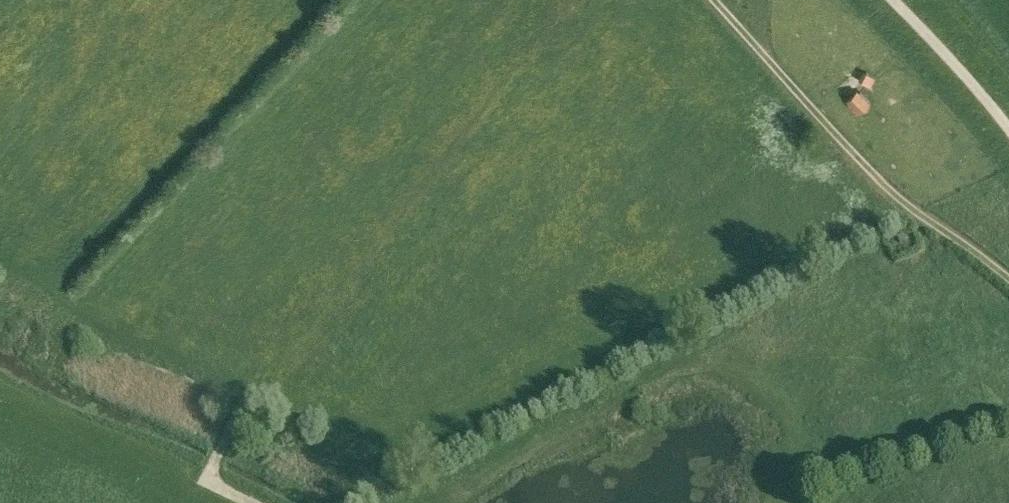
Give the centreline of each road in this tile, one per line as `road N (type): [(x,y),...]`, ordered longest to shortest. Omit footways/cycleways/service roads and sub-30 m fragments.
road 1 (track): [(892,0),(1008,128)]
road 2 (track): [(252,502),(210,475),(247,397)]

